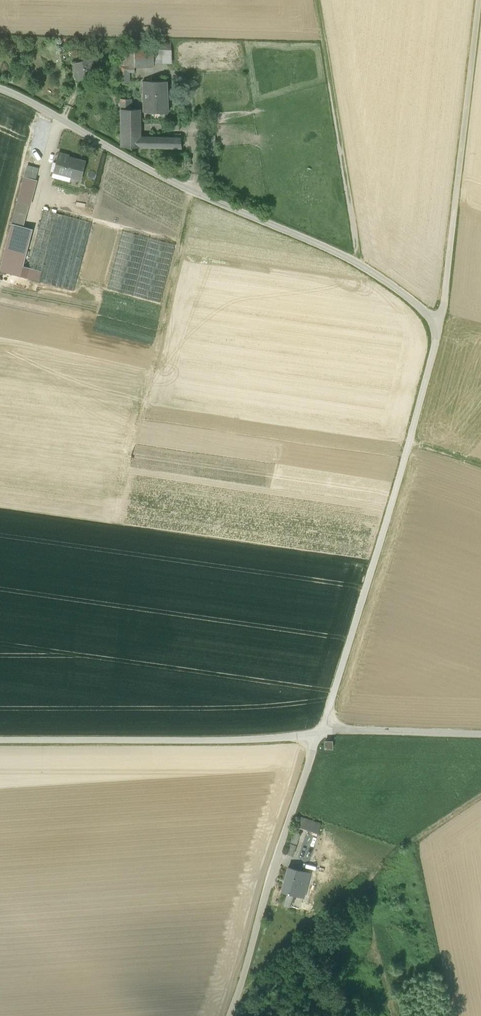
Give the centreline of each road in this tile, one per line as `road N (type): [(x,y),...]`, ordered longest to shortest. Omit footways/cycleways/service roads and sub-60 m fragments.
road 1 (unclassified): [(443,315),(356,261),(211,201),(0,89)]
road 2 (unclassified): [(319,734),(443,315)]
road 3 (unclassified): [(319,734),(0,741)]
road 4 (unclassified): [(443,315),(479,0)]
road 5 (unclassified): [(233,1015),(319,734)]
road 6 (track): [(356,261),(315,0)]
road 7 (unclassified): [(480,734),(319,734)]
road 8 (track): [(480,794),(369,878)]

